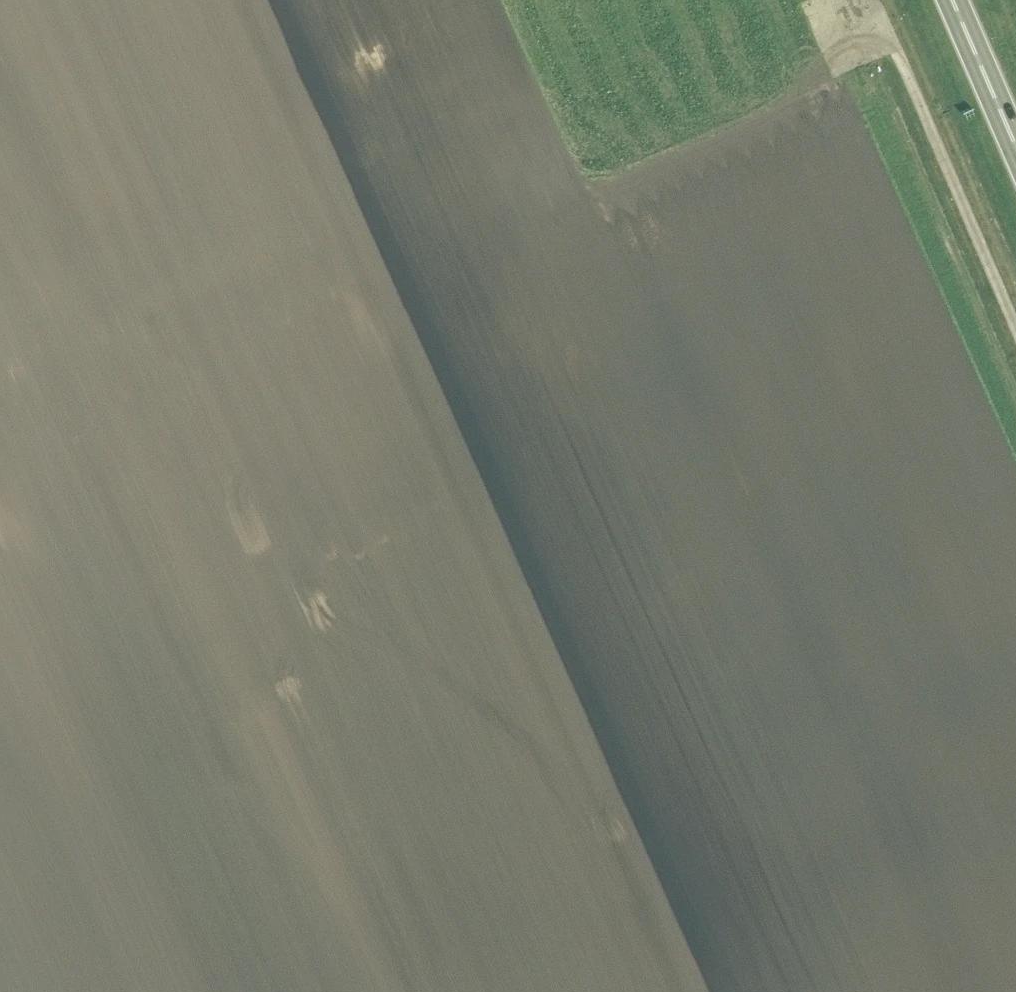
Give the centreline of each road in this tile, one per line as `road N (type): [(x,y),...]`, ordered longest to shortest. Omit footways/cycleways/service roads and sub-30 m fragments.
road 1 (track): [(1015,330),(879,13)]
road 2 (trunk): [(1015,147),(952,0)]

